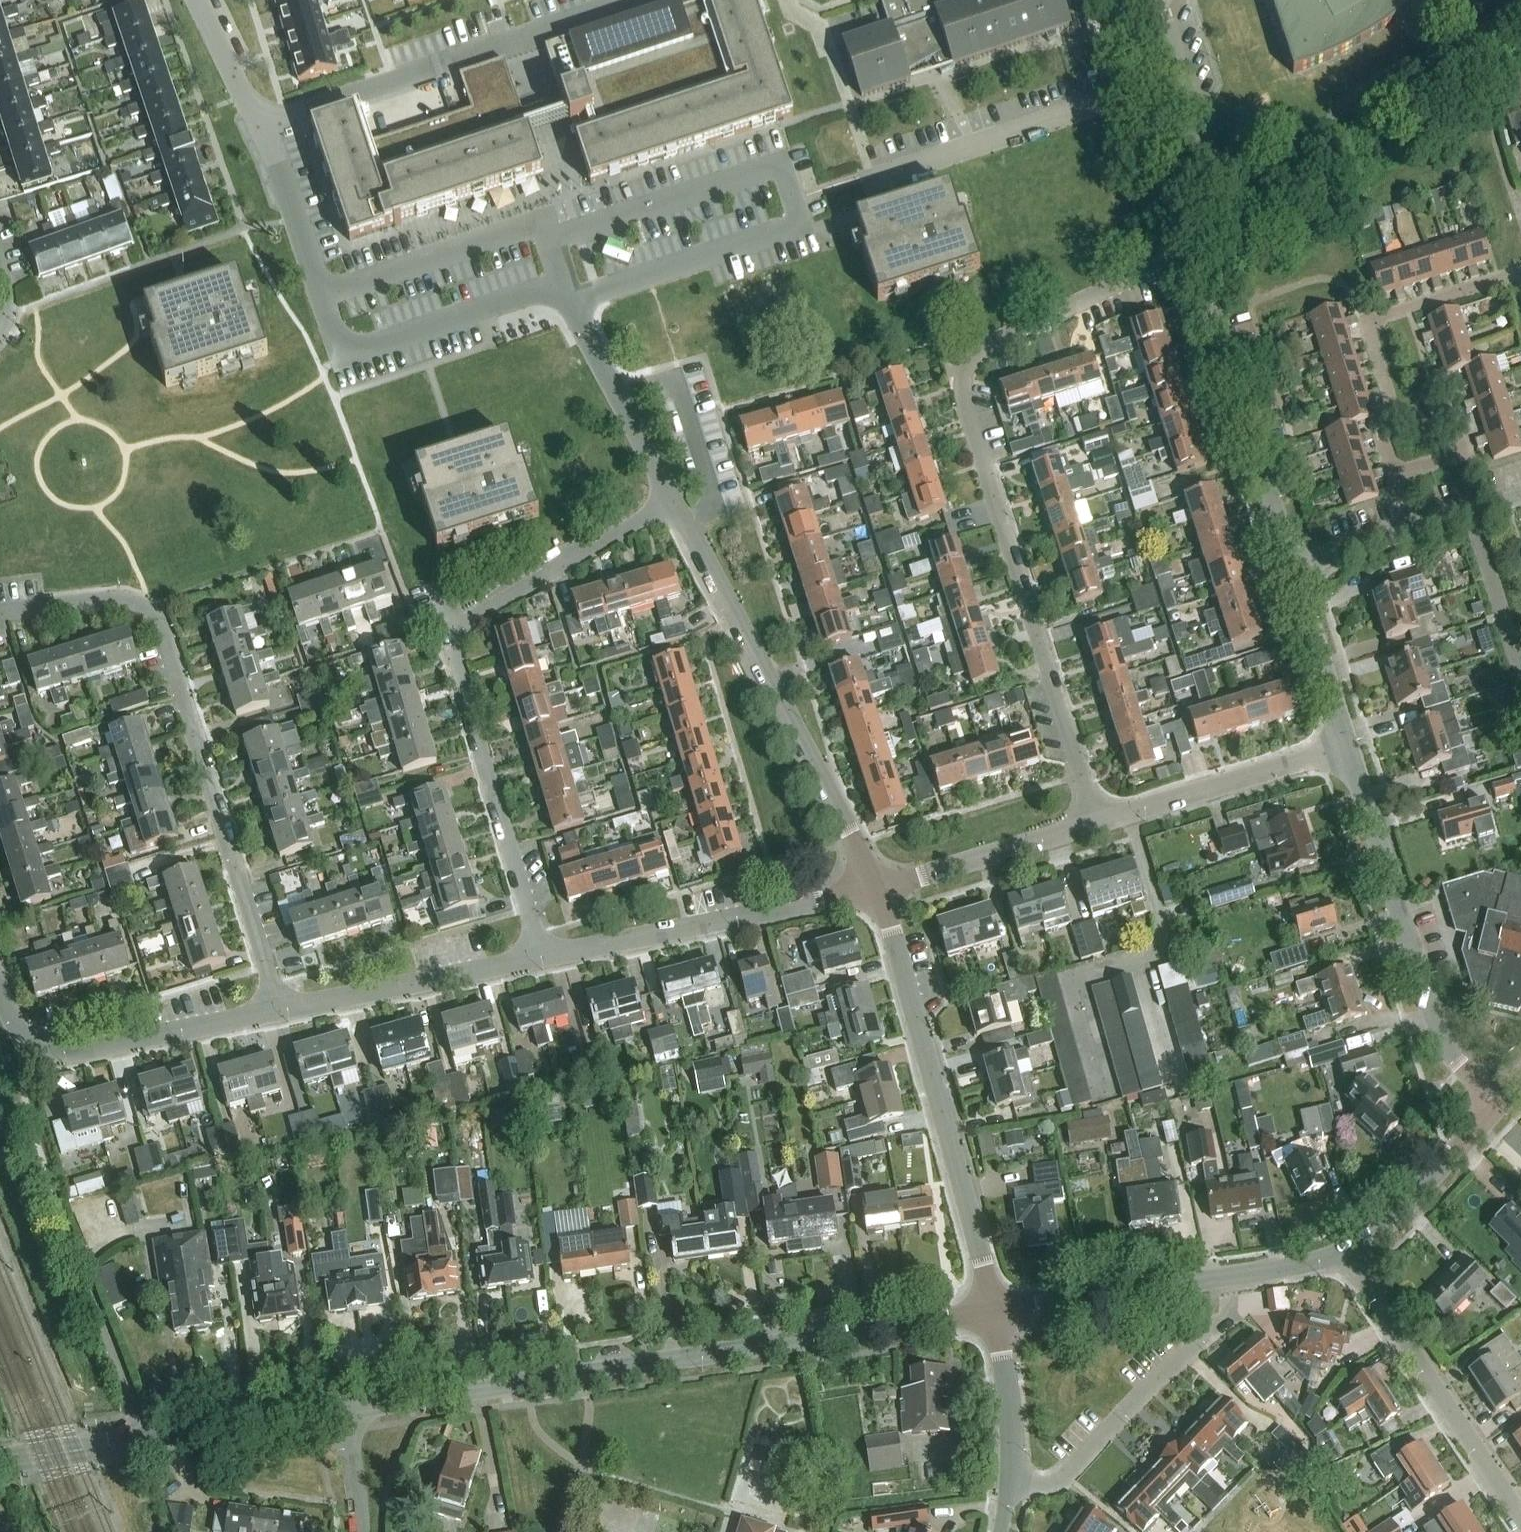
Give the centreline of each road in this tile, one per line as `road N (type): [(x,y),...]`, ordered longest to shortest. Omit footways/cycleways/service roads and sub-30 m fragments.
road 1 (residential): [(1098,823),(964,403),(964,374),(991,342),(1192,252)]
road 2 (tertiary): [(347,1407),(996,1313)]
road 3 (residential): [(540,962),(452,625),(675,506)]
road 4 (residential): [(275,1015),(156,619),(124,601),(0,615)]
road 5 (residential): [(996,1313),(880,889)]
road 6 (residential): [(880,889),(675,506)]
road 7 (residential): [(1496,1104),(1438,1036),(1347,746)]
road 8 (residential): [(258,119),(624,0)]
road 9 (tertiary): [(996,1313),(1349,1254)]
road 10 (residential): [(540,962),(880,889)]
road 11 (residential): [(1292,568),(1192,252)]
road 12 (unclassified): [(1520,273),(1379,317),(1369,334),(1394,412),(1382,437),(1396,476)]
road 13 (residential): [(1520,1517),(1349,1254)]
road 14 (residential): [(1008,1486),(1055,1485),(1228,1317)]
road 15 (residential): [(275,1015),(540,962)]
road 16 (residential): [(1192,252),(1112,0)]
road 17 (residential): [(1098,823),(1347,746)]
road 18 (residential): [(33,1044),(68,1054),(275,1015)]
road 19 (residential): [(675,506),(568,302)]
road 20 (residential): [(880,889),(1098,823)]
road 21 (tertiary): [(1349,1254),(1406,1208),(1496,1104)]
road 22 (tertiary): [(146,1437),(347,1407)]
road 23 (residential): [(74,1255),(146,1437)]
road 24 (residential): [(1347,746),(1292,568)]
road 25 (residential): [(320,293),(258,119)]
road 26 (residential): [(1008,1486),(996,1313)]
road 27 (residential): [(1520,672),(1472,512)]
road 28 (tertiary): [(0,1464),(146,1437)]
road 29 (residential): [(258,119),(196,0)]
road 30 (residential): [(1292,568),(1414,529)]
road 31 (residential): [(360,1531),(347,1407)]
road 32 (unclassified): [(1396,476),(1453,456),(1466,439),(1454,401)]

